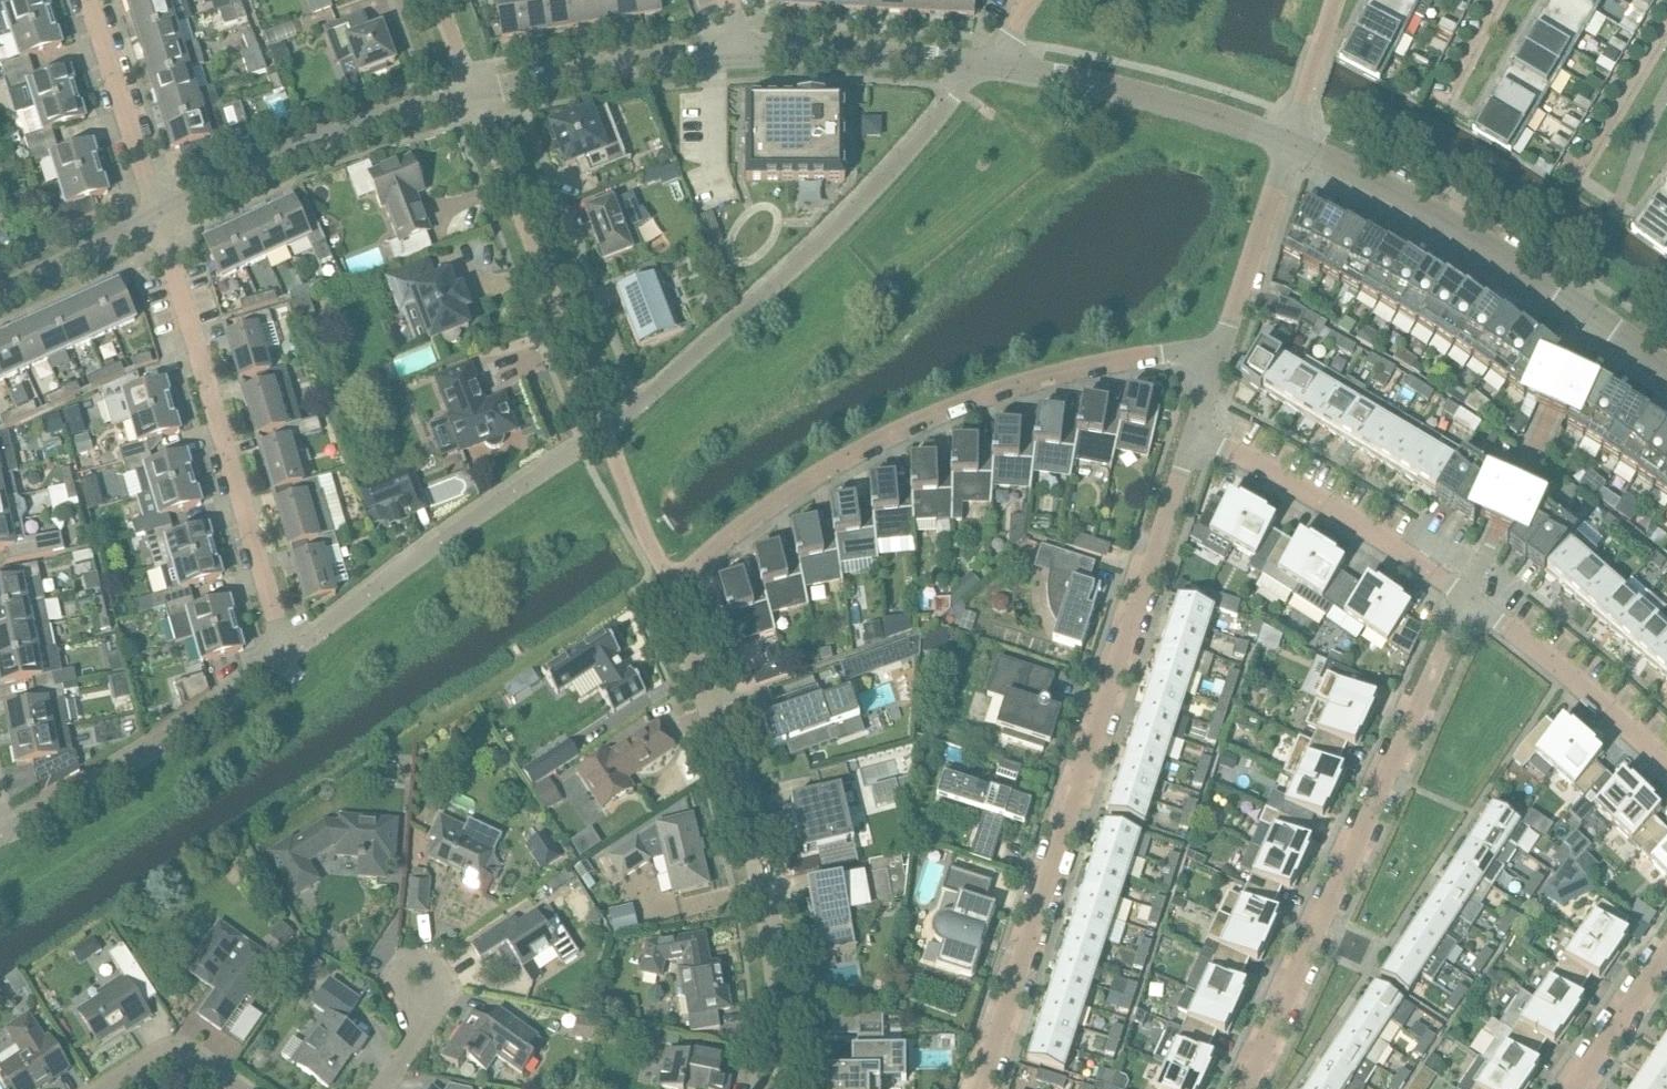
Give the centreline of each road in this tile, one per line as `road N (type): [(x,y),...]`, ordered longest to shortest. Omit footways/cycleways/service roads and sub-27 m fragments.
road 1 (residential): [(787,1088),(774,941),(728,754),(666,592),(816,478),(1014,389),(1122,364),(1217,358)]
road 2 (residential): [(0,825),(183,727),(287,645),(158,215)]
road 3 (residential): [(983,1088),(1196,431)]
road 4 (residential): [(1247,1088),(1467,599)]
road 5 (unclassified): [(1666,368),(1579,303),(1291,140)]
road 6 (residential): [(606,421),(475,92)]
road 7 (unclassified): [(158,215),(315,140),(475,92)]
road 8 (residential): [(1467,599),(1337,511),(1196,431)]
road 9 (unclassified): [(994,64),(1105,85),(1291,140)]
road 10 (unclassified): [(475,92),(749,52)]
road 11 (residential): [(1666,768),(1535,646),(1467,599)]
road 12 (unclassified): [(749,52),(994,64)]
road 13 (residential): [(1217,358),(1291,140)]
road 14 (residential): [(158,215),(90,0)]
road 15 (residential): [(91,1088),(171,1038),(211,1043),(266,1088)]
road 16 (unclassified): [(0,293),(158,215)]
road 17 (residential): [(1666,33),(1580,179)]
road 18 (residential): [(1573,1088),(1666,951)]
road 19 (residential): [(422,1021),(439,998),(440,973),(422,955),(398,960),(389,978),(403,996)]

